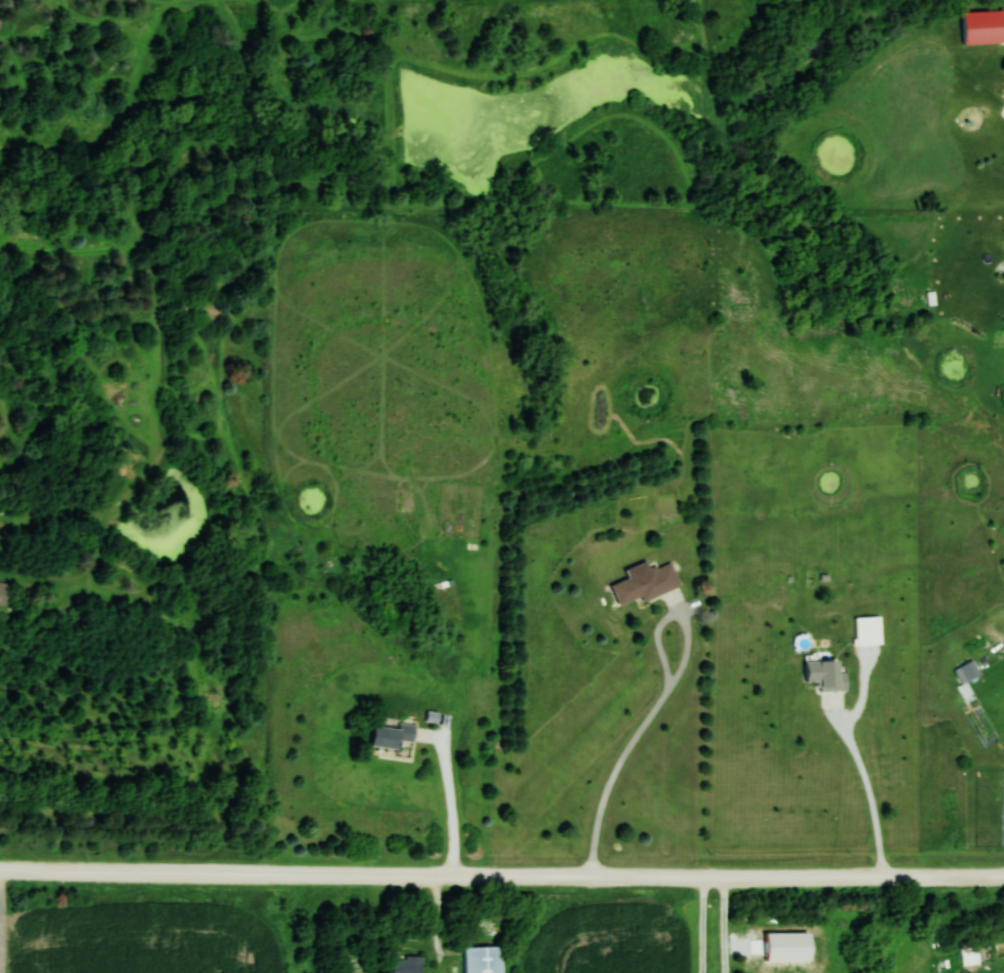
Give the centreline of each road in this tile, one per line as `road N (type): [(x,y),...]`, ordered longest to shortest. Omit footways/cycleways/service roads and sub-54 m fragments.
road 1 (residential): [(1003,875),(0,881)]

